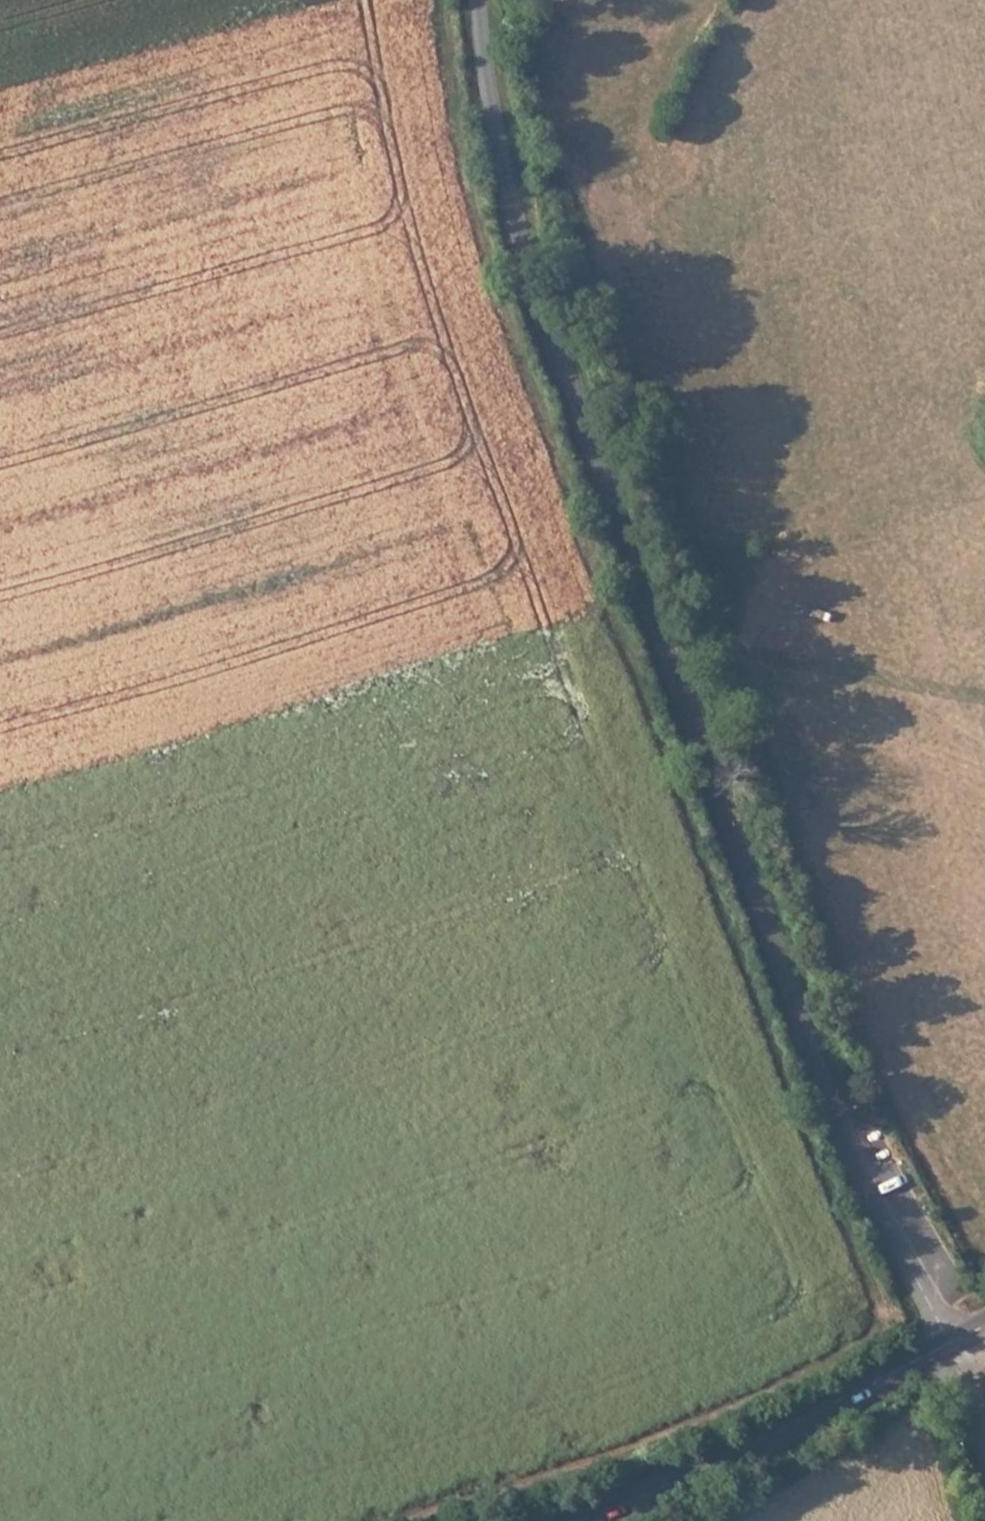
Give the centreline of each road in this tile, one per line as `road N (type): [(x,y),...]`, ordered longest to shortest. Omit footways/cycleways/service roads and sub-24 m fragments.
road 1 (secondary): [(585,1520),(698,1476),(952,1340)]

